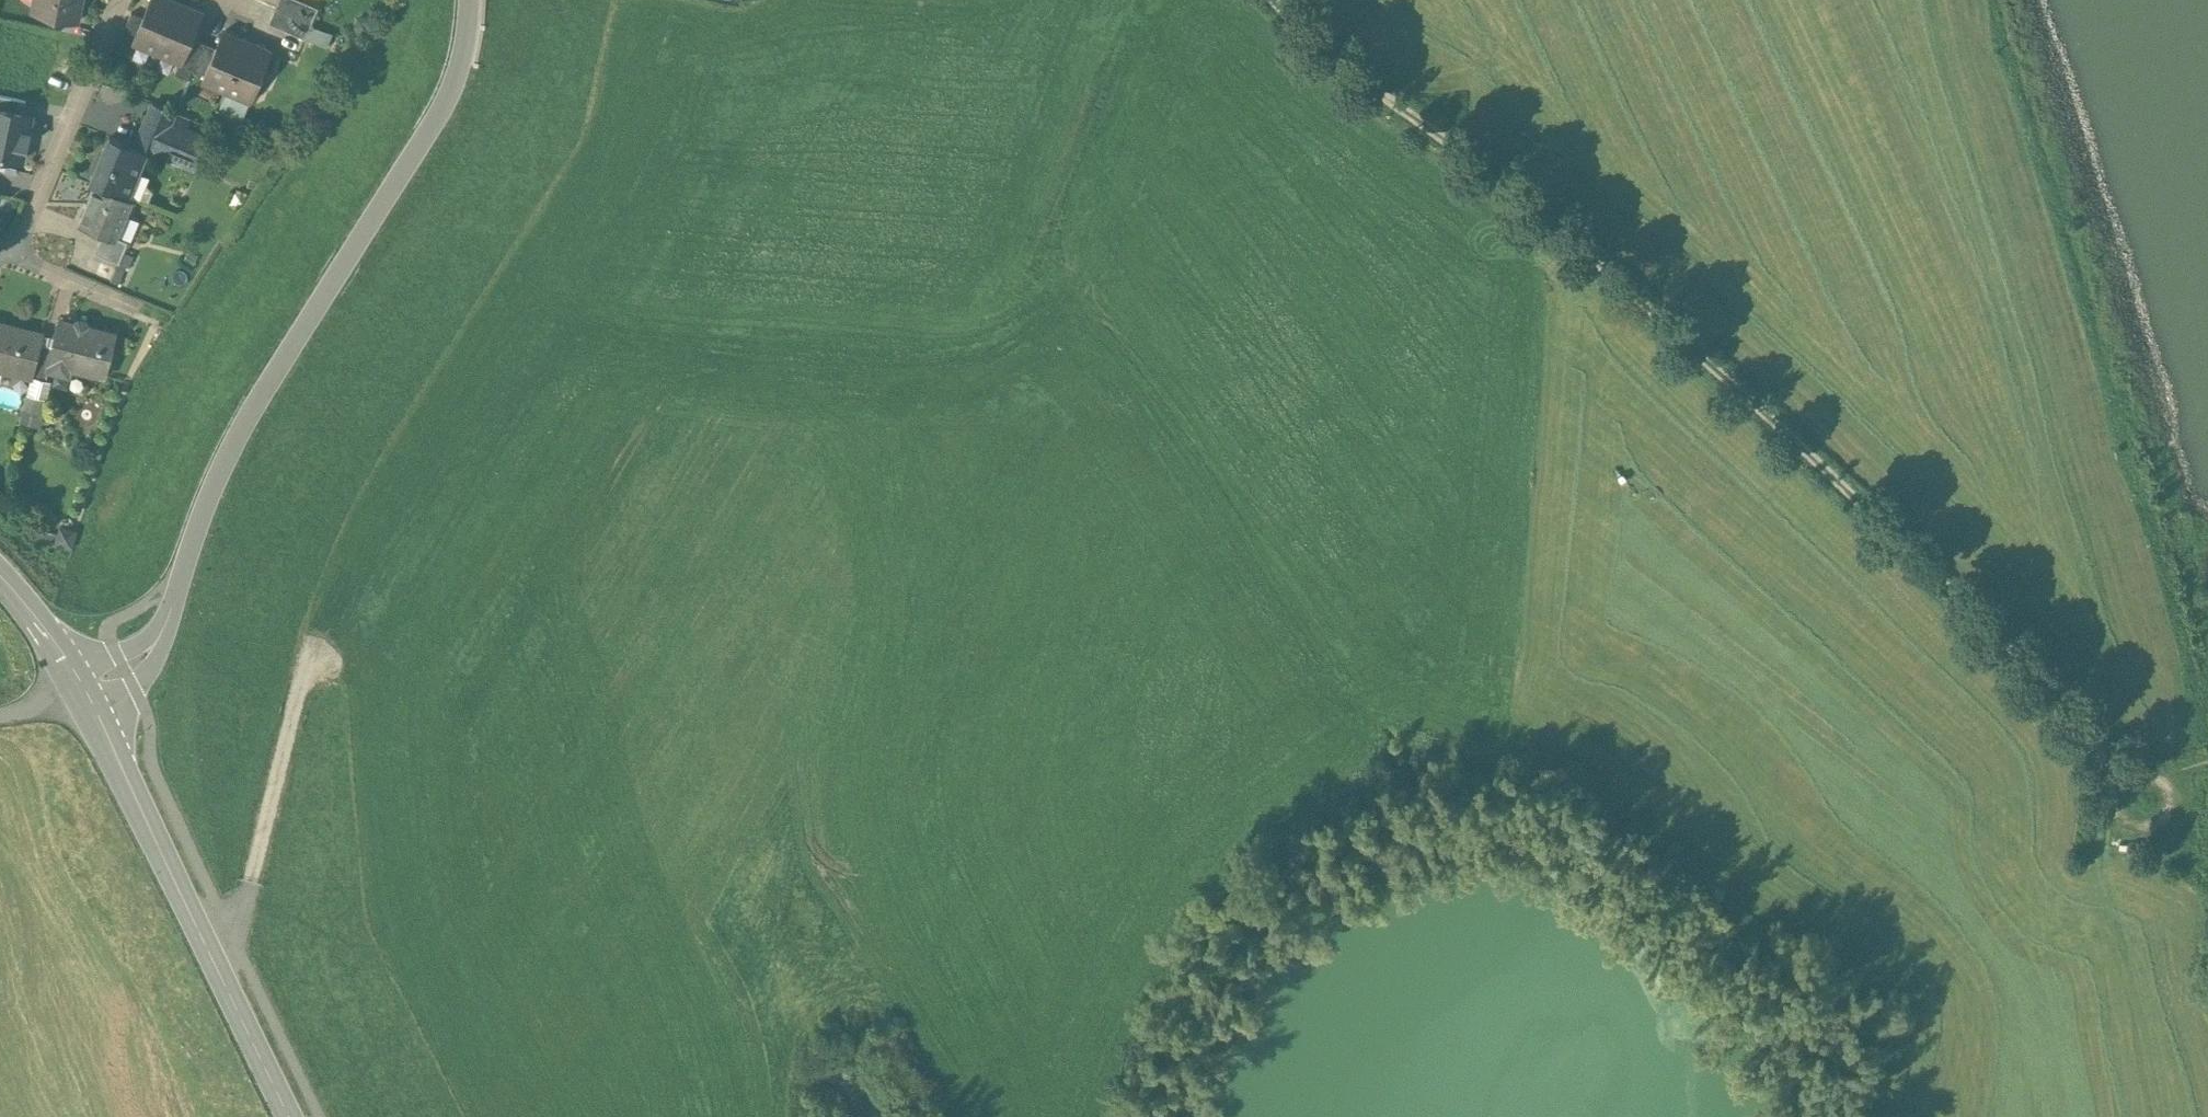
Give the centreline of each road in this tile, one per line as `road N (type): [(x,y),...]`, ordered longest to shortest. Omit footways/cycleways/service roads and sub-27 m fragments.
road 1 (track): [(1281,0),(2102,724),(2177,803)]
road 2 (residential): [(470,0),(459,65),(442,105),(232,441),(164,630),(147,653),(83,687)]
road 3 (secondary): [(292,1116),(83,687)]
road 4 (track): [(205,941),(228,923),(255,874),(302,673),(317,657)]
road 5 (residential): [(13,259),(122,0)]
road 6 (residential): [(13,259),(158,315)]
road 7 (secondary): [(83,687),(0,579)]

